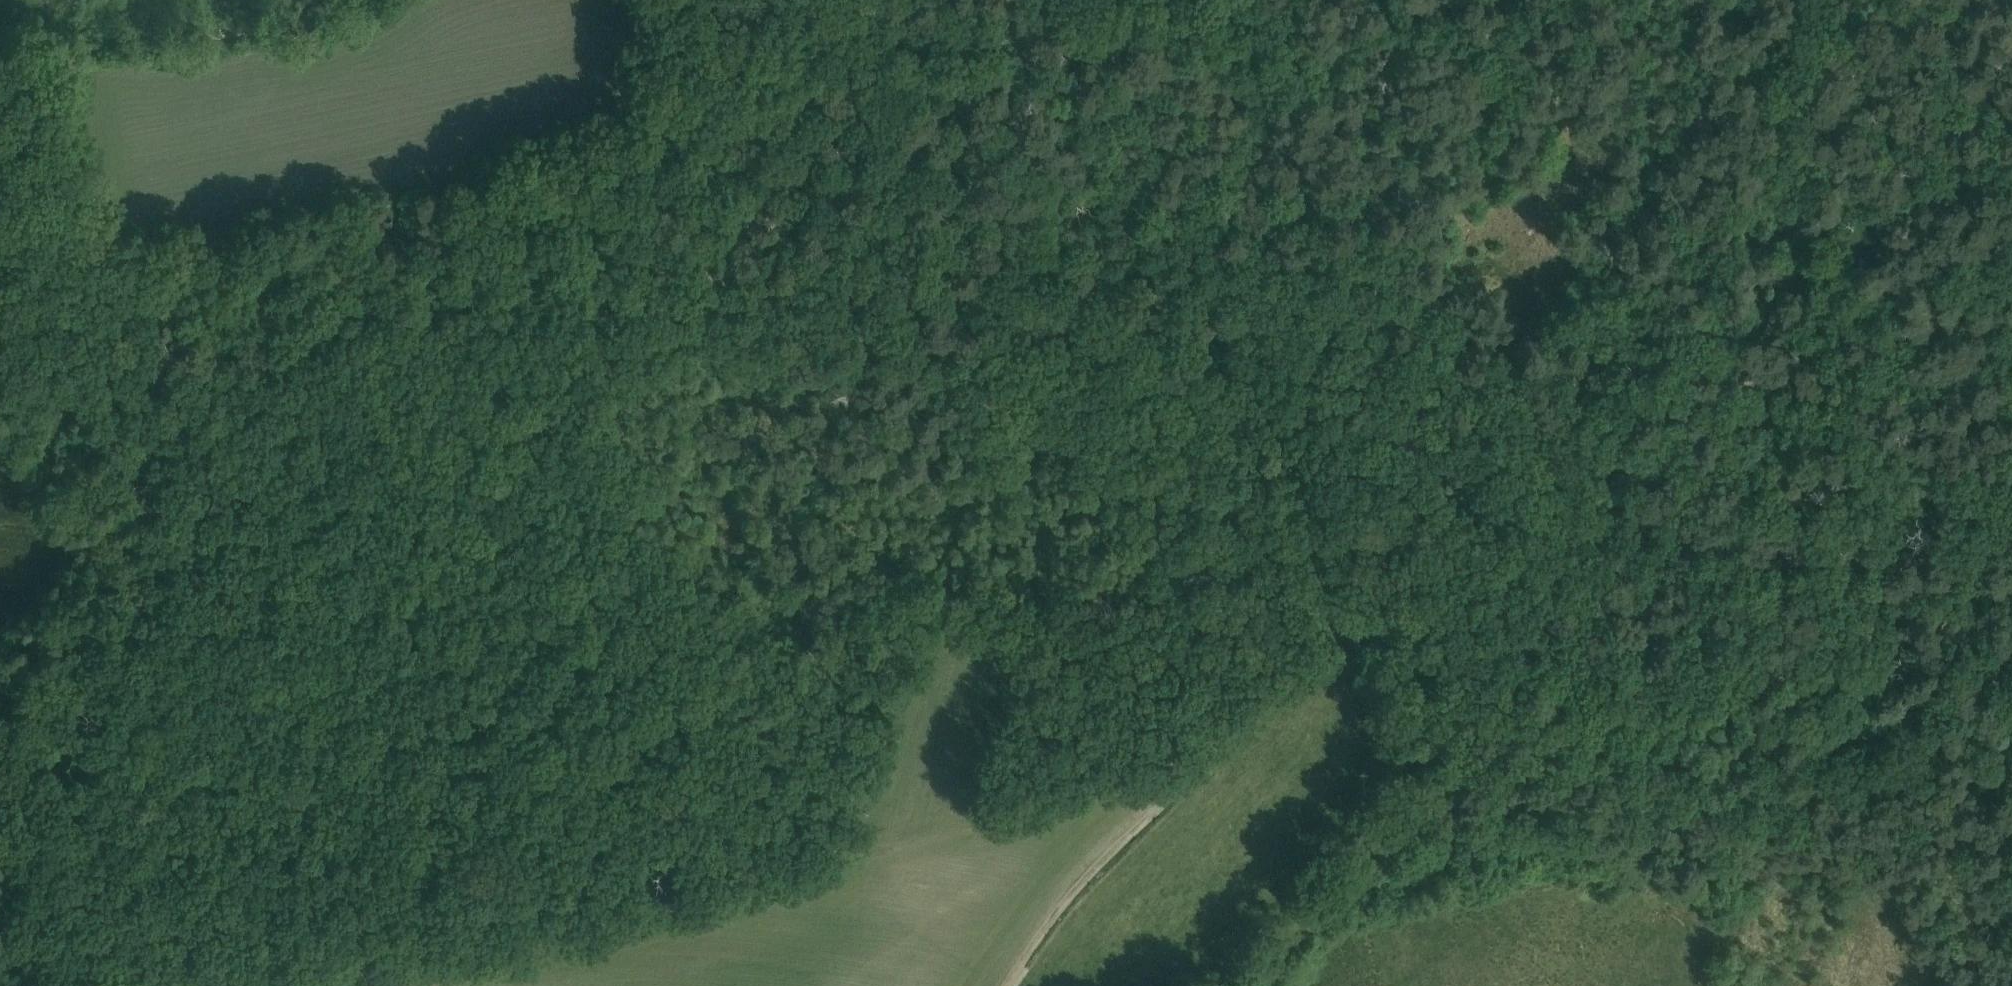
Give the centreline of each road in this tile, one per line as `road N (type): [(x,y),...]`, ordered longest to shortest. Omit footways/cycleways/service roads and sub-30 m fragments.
road 1 (track): [(1213,548),(1234,486),(1258,451),(1268,373),(1259,247),(1244,178),(1197,66),(1193,0)]
road 2 (track): [(1003,985),(1054,914),(1192,762)]

